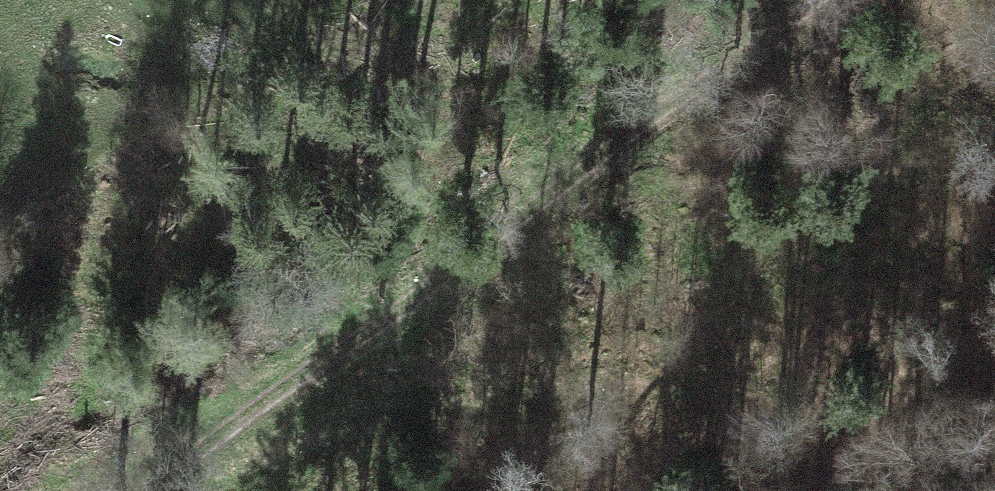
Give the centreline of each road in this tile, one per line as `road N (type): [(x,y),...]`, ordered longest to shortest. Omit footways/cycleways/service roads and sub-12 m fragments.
road 1 (track): [(994,357),(819,411),(498,412),(173,490)]
road 2 (track): [(172,490),(839,0)]

